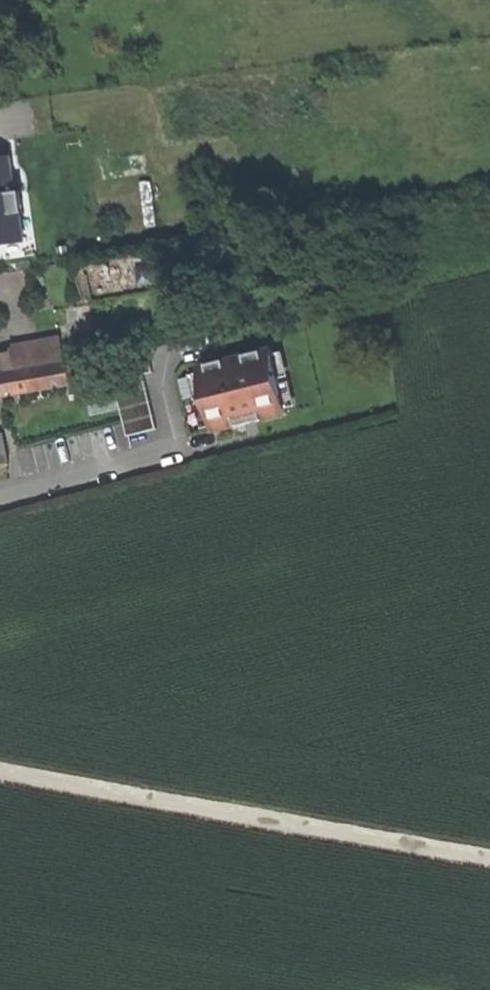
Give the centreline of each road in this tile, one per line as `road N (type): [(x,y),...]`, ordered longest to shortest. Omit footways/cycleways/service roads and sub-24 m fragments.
road 1 (unclassified): [(489,855),(0,768)]

